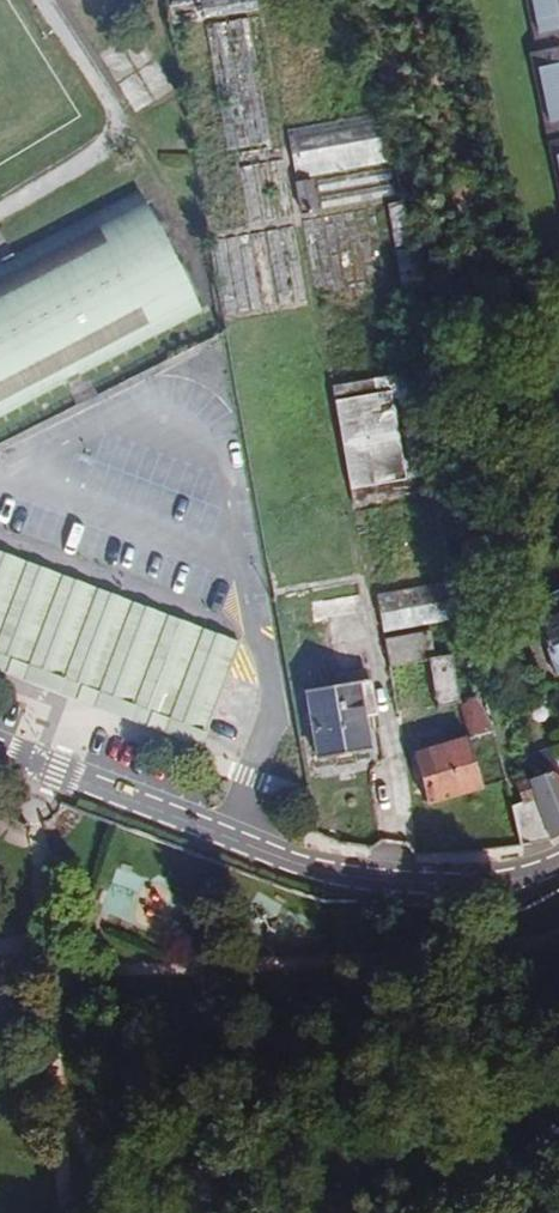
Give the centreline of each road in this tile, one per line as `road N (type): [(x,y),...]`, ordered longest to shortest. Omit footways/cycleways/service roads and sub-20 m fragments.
road 1 (unclassified): [(558,866),(486,884),(357,883),(0,752)]

